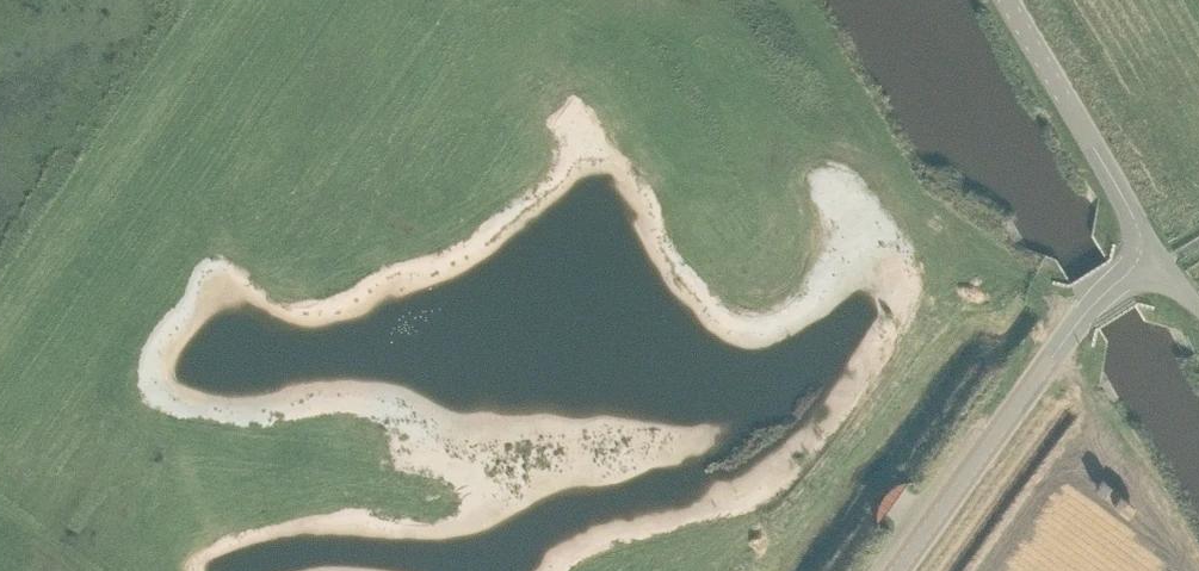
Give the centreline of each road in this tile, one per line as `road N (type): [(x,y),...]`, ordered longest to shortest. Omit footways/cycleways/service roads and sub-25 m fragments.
road 1 (unclassified): [(897,570),(1142,235)]
road 2 (unclassified): [(1142,235),(1005,0)]

